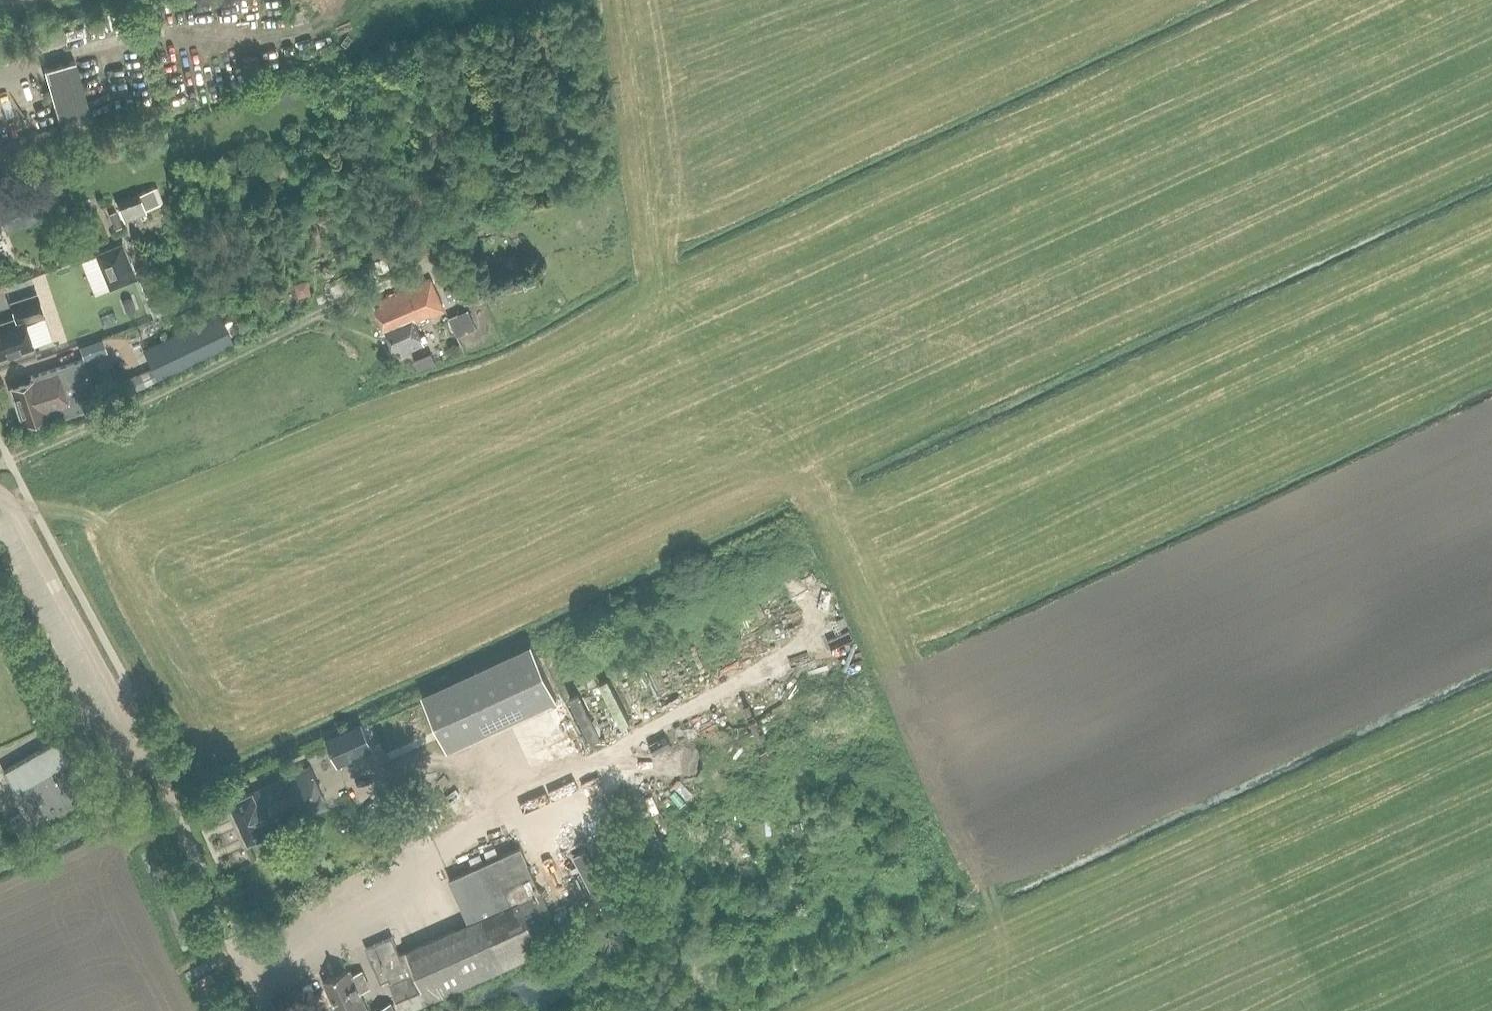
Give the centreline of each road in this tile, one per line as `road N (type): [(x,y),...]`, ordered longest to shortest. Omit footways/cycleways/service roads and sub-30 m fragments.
road 1 (unclassified): [(0,500),(25,524),(120,701),(267,1010)]

